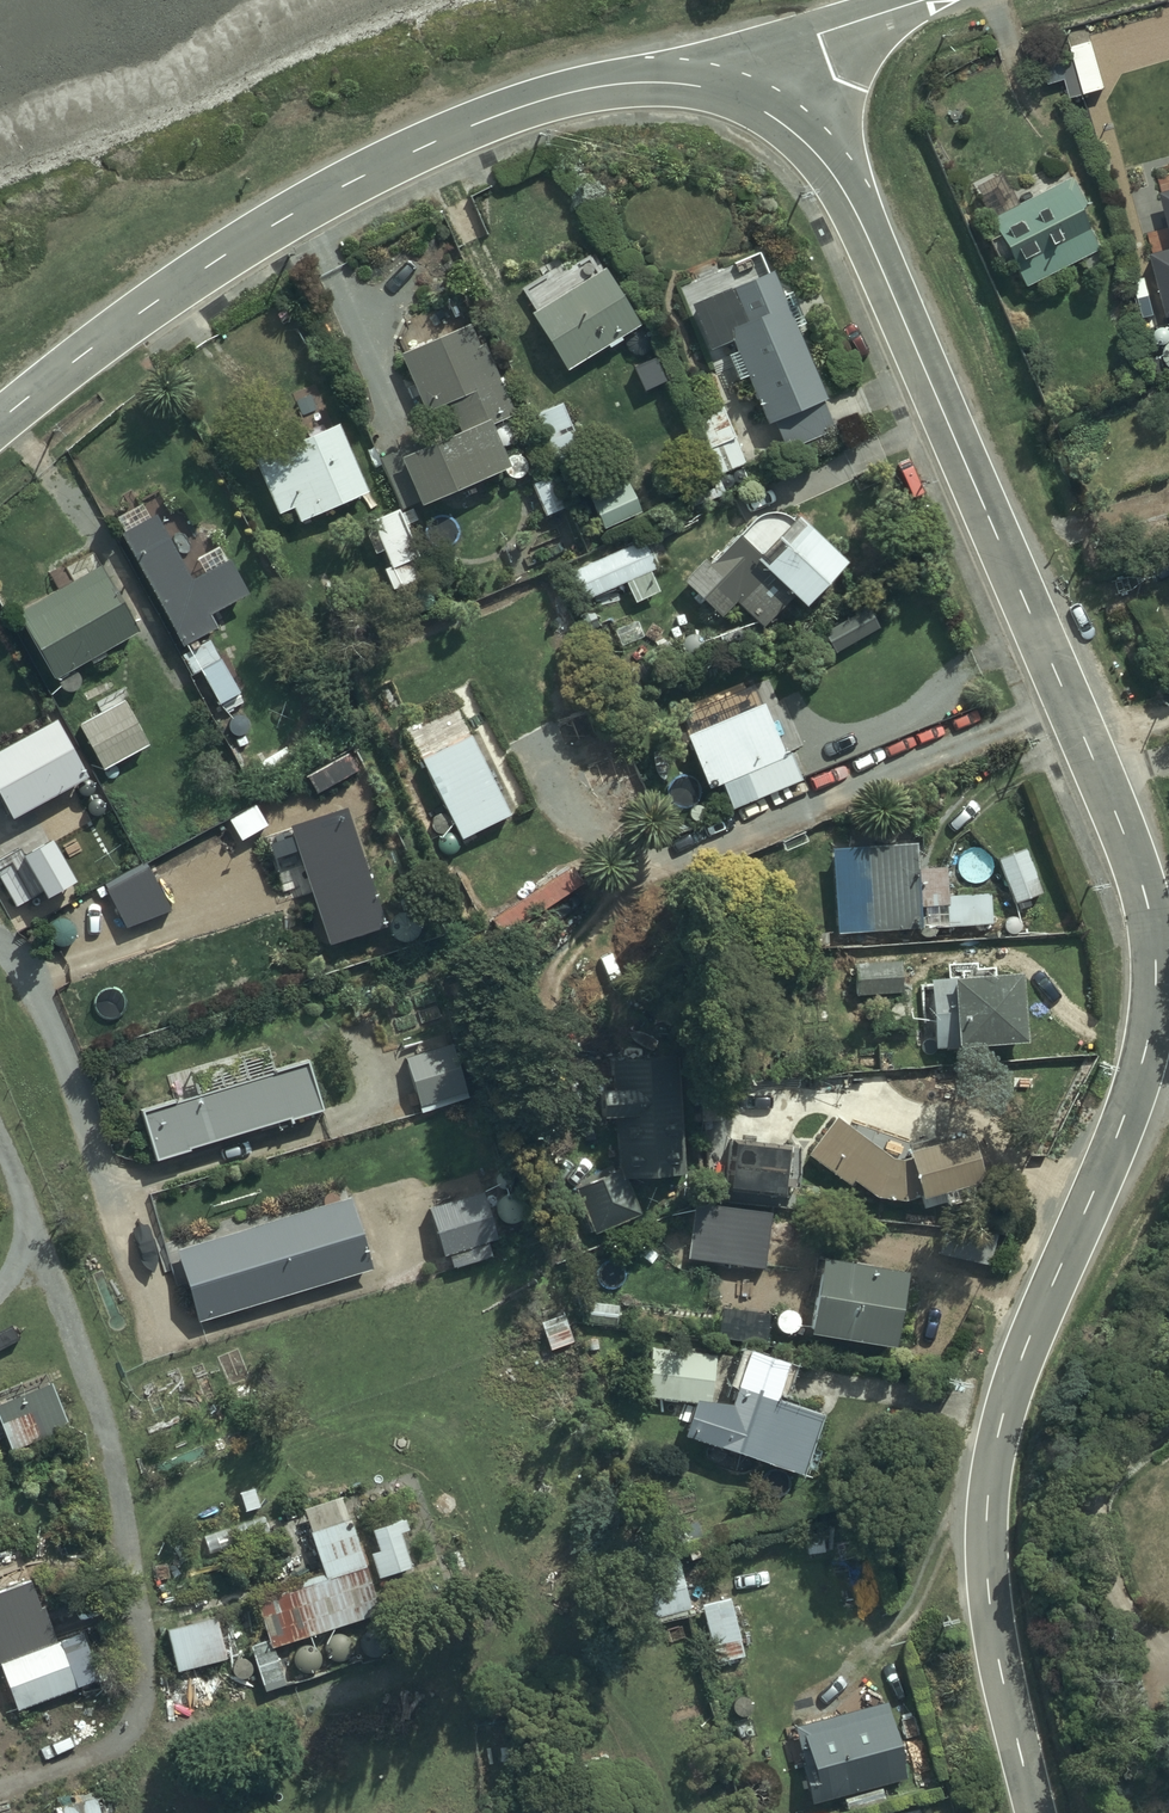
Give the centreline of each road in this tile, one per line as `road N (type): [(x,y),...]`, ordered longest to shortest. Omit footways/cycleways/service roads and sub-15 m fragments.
road 1 (unclassified): [(730,95),(810,149),(839,180),(873,245),(1148,902),(1156,986),(1144,1066),(1023,1360),(999,1437),(985,1522),(1003,1683),(1035,1812)]
road 2 (tertiary): [(0,422),(208,267),(366,174),(536,102),(618,84),(730,95)]
road 3 (unclassified): [(730,95),(817,35),(928,0)]

